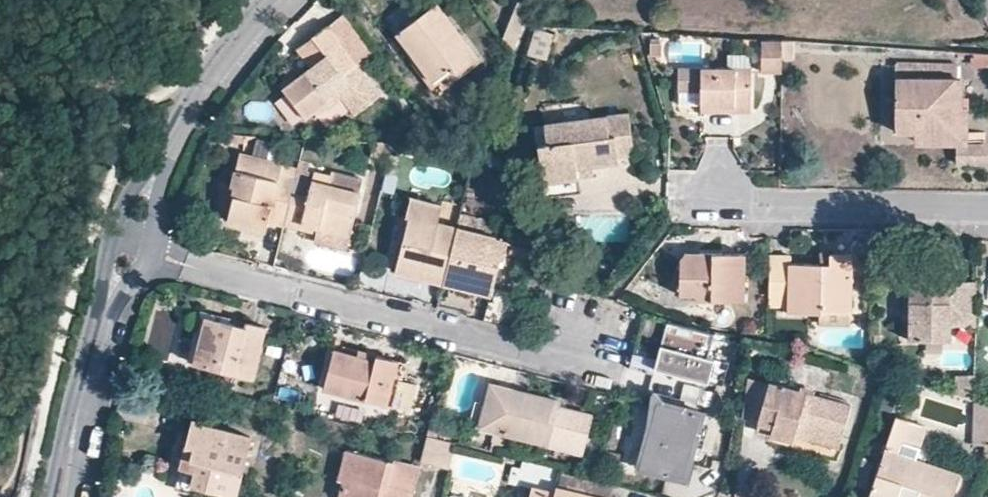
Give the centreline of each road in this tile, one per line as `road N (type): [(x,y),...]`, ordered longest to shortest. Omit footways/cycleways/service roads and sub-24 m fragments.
road 1 (residential): [(150,256),(532,353),(582,346)]
road 2 (residential): [(150,256),(165,158),(214,76),(279,0)]
road 3 (residential): [(713,199),(987,208)]
road 4 (residential): [(62,496),(105,312),(150,256)]

